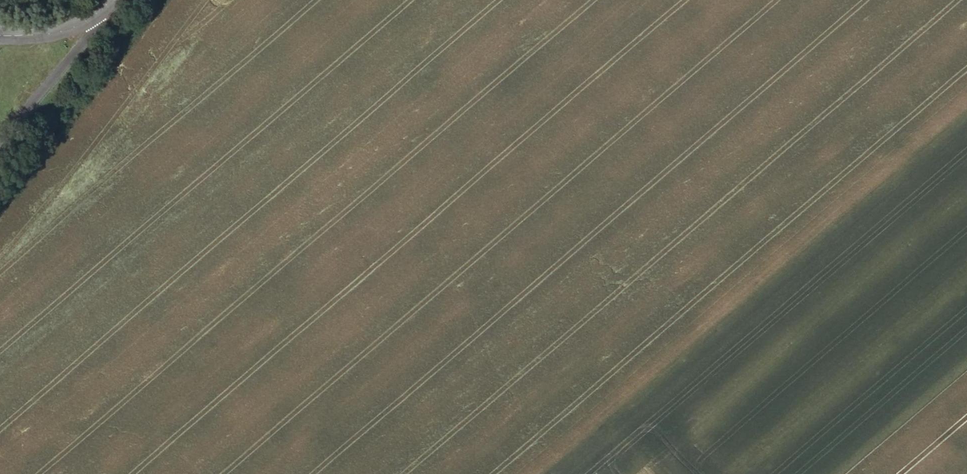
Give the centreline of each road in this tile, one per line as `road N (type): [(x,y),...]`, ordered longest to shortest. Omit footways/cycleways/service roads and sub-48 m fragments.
road 1 (unclassified): [(0,131),(102,14)]

